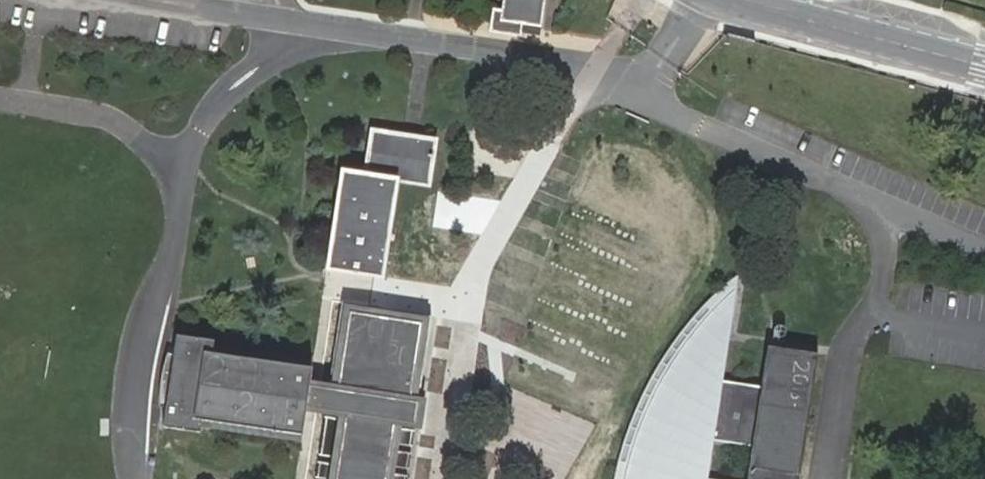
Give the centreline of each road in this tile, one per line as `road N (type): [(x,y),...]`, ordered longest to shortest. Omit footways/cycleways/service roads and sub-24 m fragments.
road 1 (tertiary): [(779,14),(984,66)]

